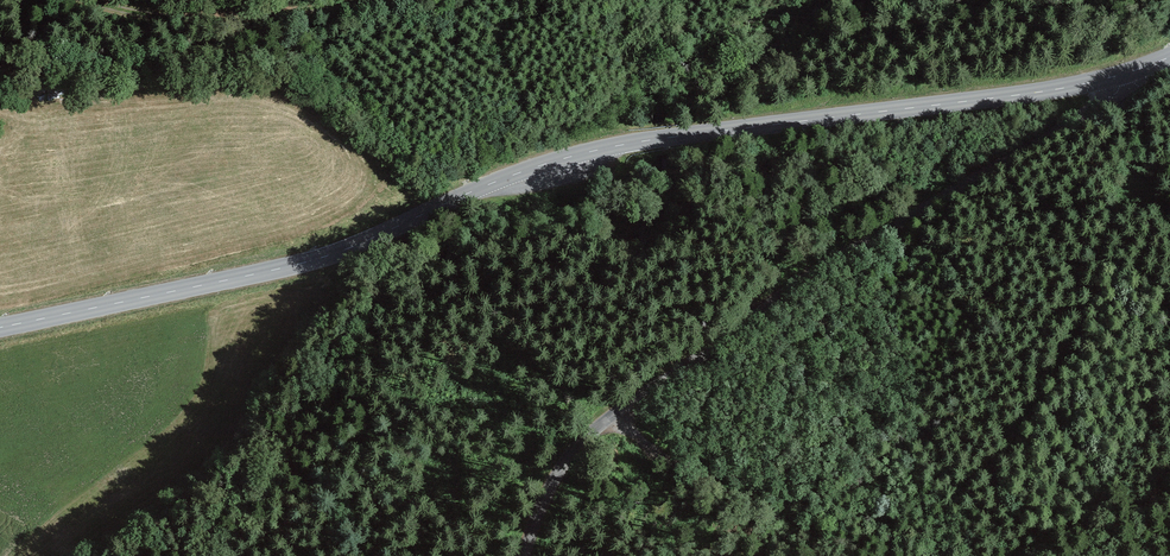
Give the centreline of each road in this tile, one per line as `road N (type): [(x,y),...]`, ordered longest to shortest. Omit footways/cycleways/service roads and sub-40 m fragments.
road 1 (tertiary): [(0,328),(341,251),(563,157),(1117,77)]
road 2 (unclassified): [(525,555),(540,494),(568,454),(622,407),(786,287),(1102,105),(1117,77)]
road 3 (track): [(89,0),(168,19),(284,15),(364,0)]
road 4 (track): [(607,420),(789,521)]

